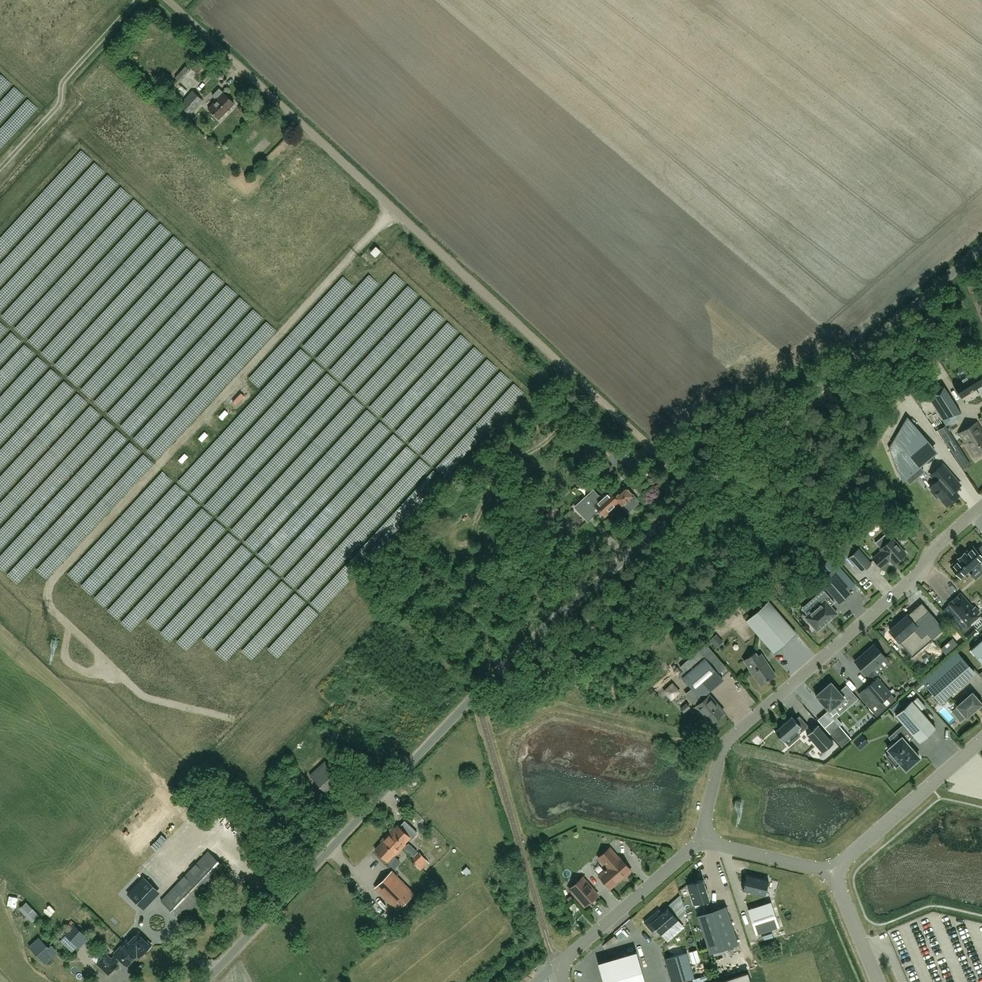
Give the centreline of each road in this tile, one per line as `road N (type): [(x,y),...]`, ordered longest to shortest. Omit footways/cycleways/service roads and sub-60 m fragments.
road 1 (unclassified): [(205,981),(493,675),(981,248)]
road 2 (track): [(700,491),(169,0)]
road 3 (unclassified): [(700,841),(726,741),(981,507)]
road 4 (unclassified): [(561,981),(556,966),(700,841)]
road 5 (unclassified): [(981,741),(833,871)]
road 6 (unclassified): [(700,841),(833,871)]
road 7 (unclassified): [(833,871),(879,981)]

